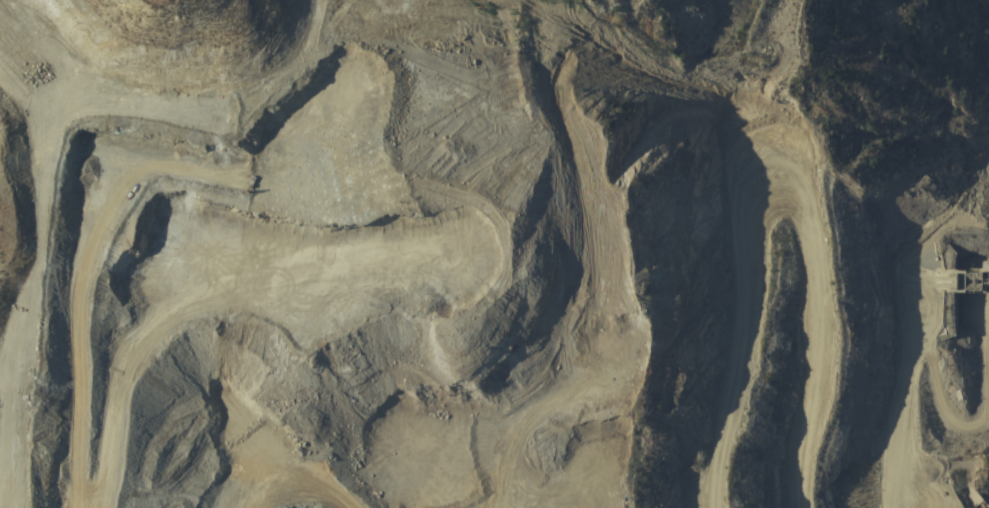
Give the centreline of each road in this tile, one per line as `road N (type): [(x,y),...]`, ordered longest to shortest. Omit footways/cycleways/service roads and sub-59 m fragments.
road 1 (track): [(722,507),(718,479),(785,303),(782,190),(812,182),(832,262),(915,307),(898,420),(881,472),(886,507)]
road 2 (track): [(435,507),(419,485),(425,464),(505,489),(553,489),(619,469),(649,472),(664,507)]

